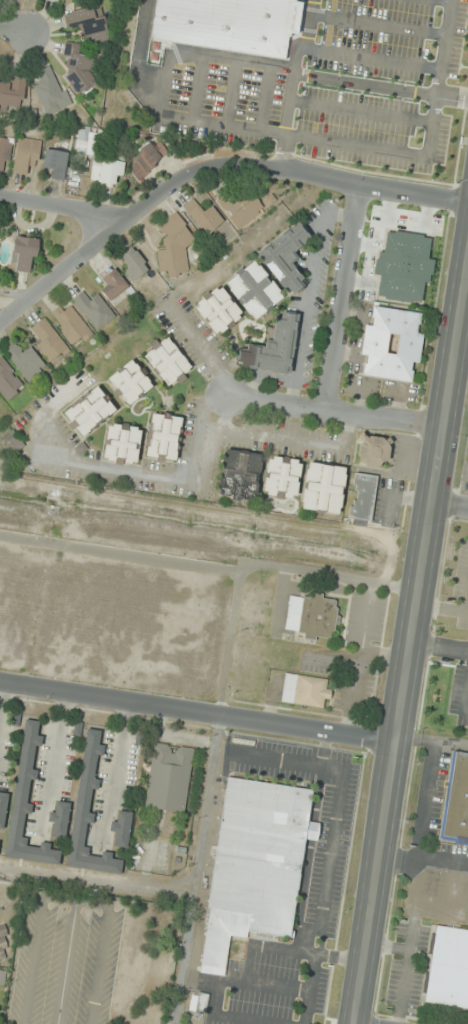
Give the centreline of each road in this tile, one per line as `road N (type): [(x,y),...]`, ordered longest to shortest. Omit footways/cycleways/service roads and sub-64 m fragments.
road 1 (secondary): [(355,1023),(467,248)]
road 2 (residential): [(467,207),(280,167),(225,164),(182,178),(113,232),(89,212),(0,198)]
road 3 (residential): [(396,747),(0,684)]
road 4 (residential): [(446,425),(231,397),(172,310)]
road 5 (residential): [(365,184),(327,409)]
road 6 (residential): [(113,232),(0,327)]

